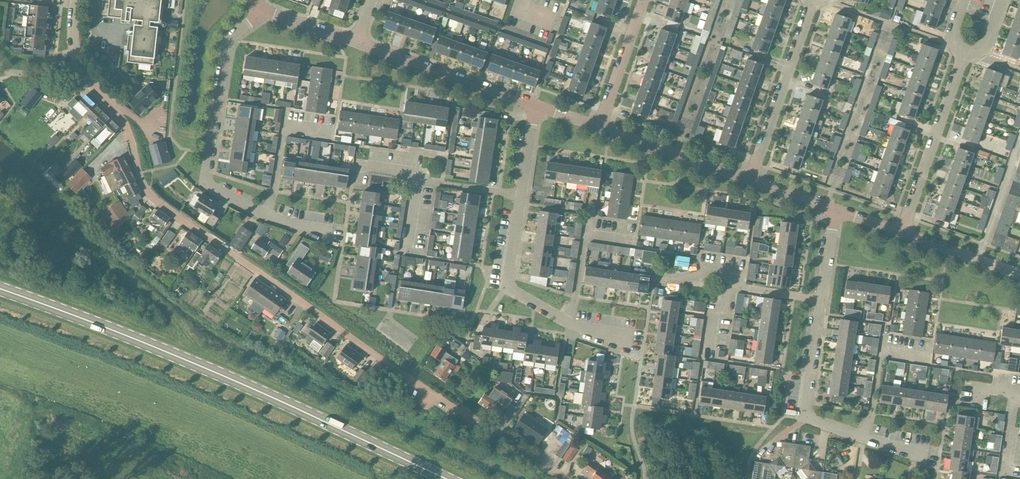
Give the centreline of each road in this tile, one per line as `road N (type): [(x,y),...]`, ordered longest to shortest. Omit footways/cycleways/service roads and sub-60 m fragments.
road 1 (residential): [(568,478),(161,204),(142,184),(120,123),(80,69),(71,35),(75,0)]
road 2 (secondary): [(448,478),(255,389),(0,291)]
road 3 (residential): [(926,455),(803,419),(836,211)]
road 4 (residential): [(329,235),(266,218),(205,187),(226,54),(255,11)]
road 5 (residential): [(631,339),(567,322),(506,288),(536,109)]
road 6 (residential): [(536,109),(357,45)]
road 7 (residential): [(749,181),(812,2)]
road 8 (residential): [(902,234),(963,57)]
road 9 (residential): [(749,181),(600,130)]
road 10 (residential): [(600,130),(644,0)]
road 11 (residential): [(1019,276),(902,234)]

